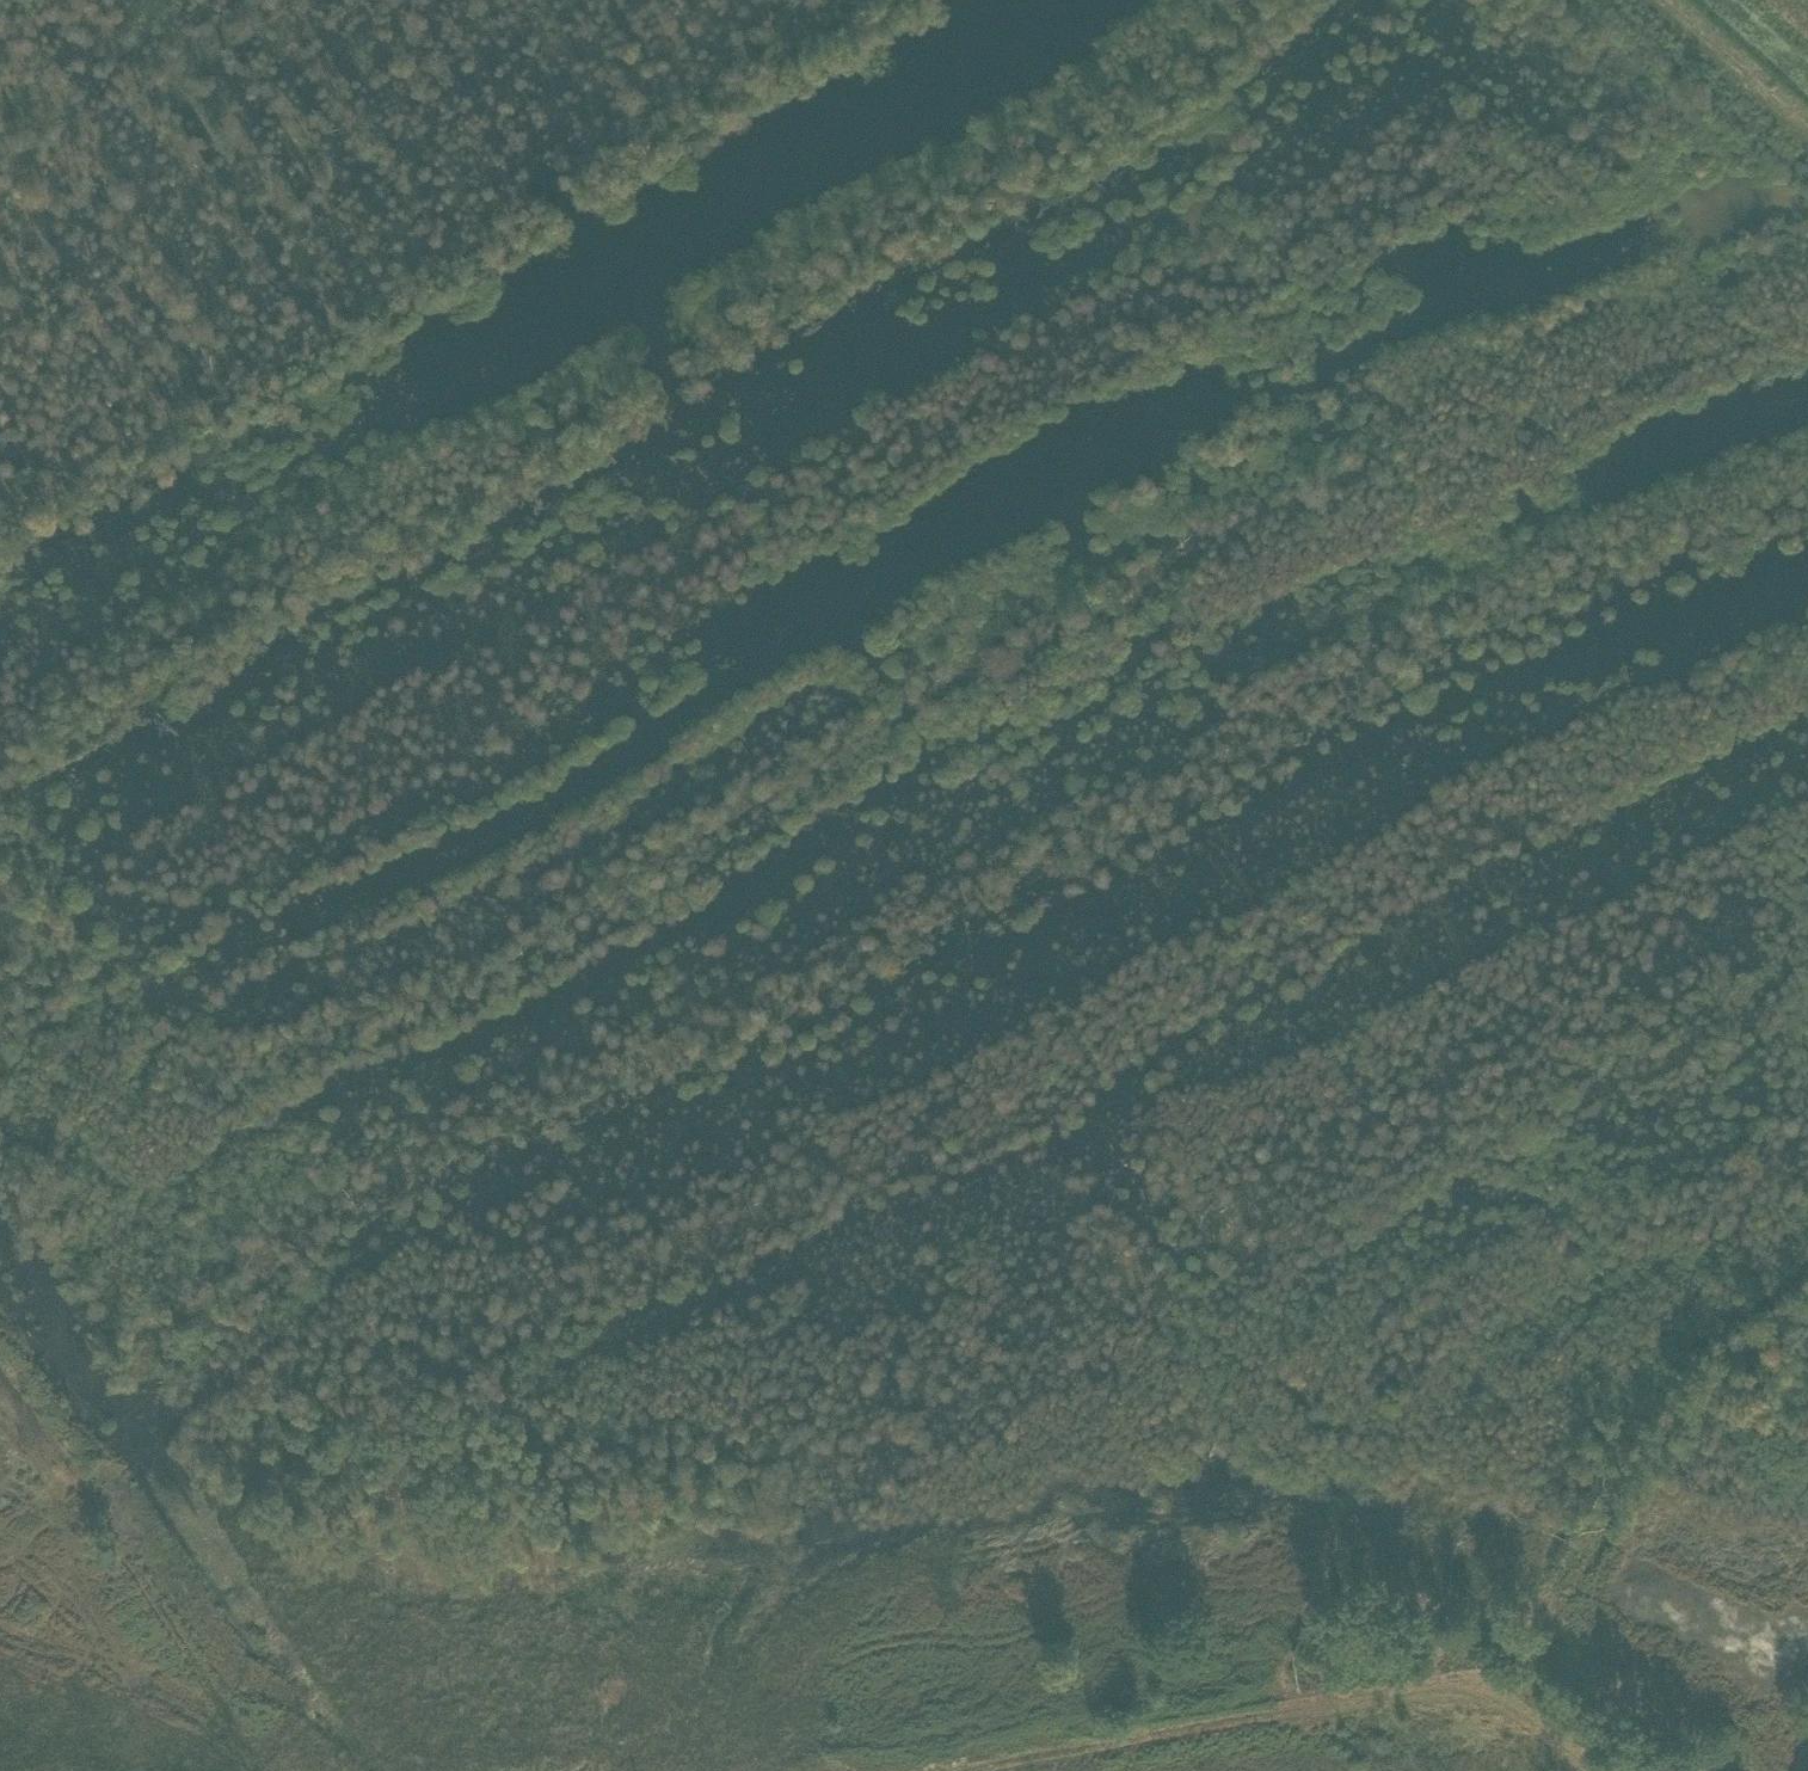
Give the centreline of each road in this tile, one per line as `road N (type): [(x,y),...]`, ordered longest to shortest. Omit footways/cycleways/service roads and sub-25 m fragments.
road 1 (track): [(970,1770),(1446,1689),(1489,1697),(1588,1770)]
road 2 (track): [(1807,131),(1662,0)]

